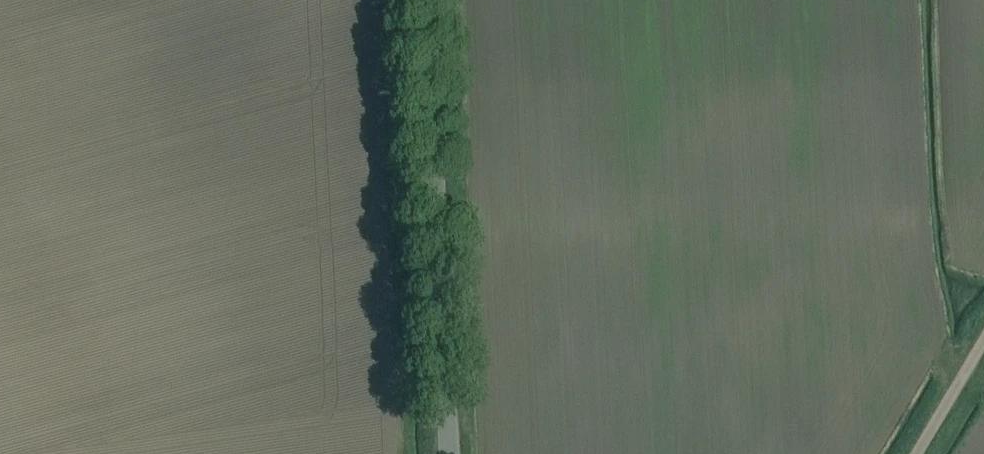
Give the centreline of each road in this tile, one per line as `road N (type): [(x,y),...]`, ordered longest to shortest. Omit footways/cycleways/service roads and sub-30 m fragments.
road 1 (unclassified): [(444,453),(420,0)]
road 2 (unclassified): [(910,453),(983,331)]

